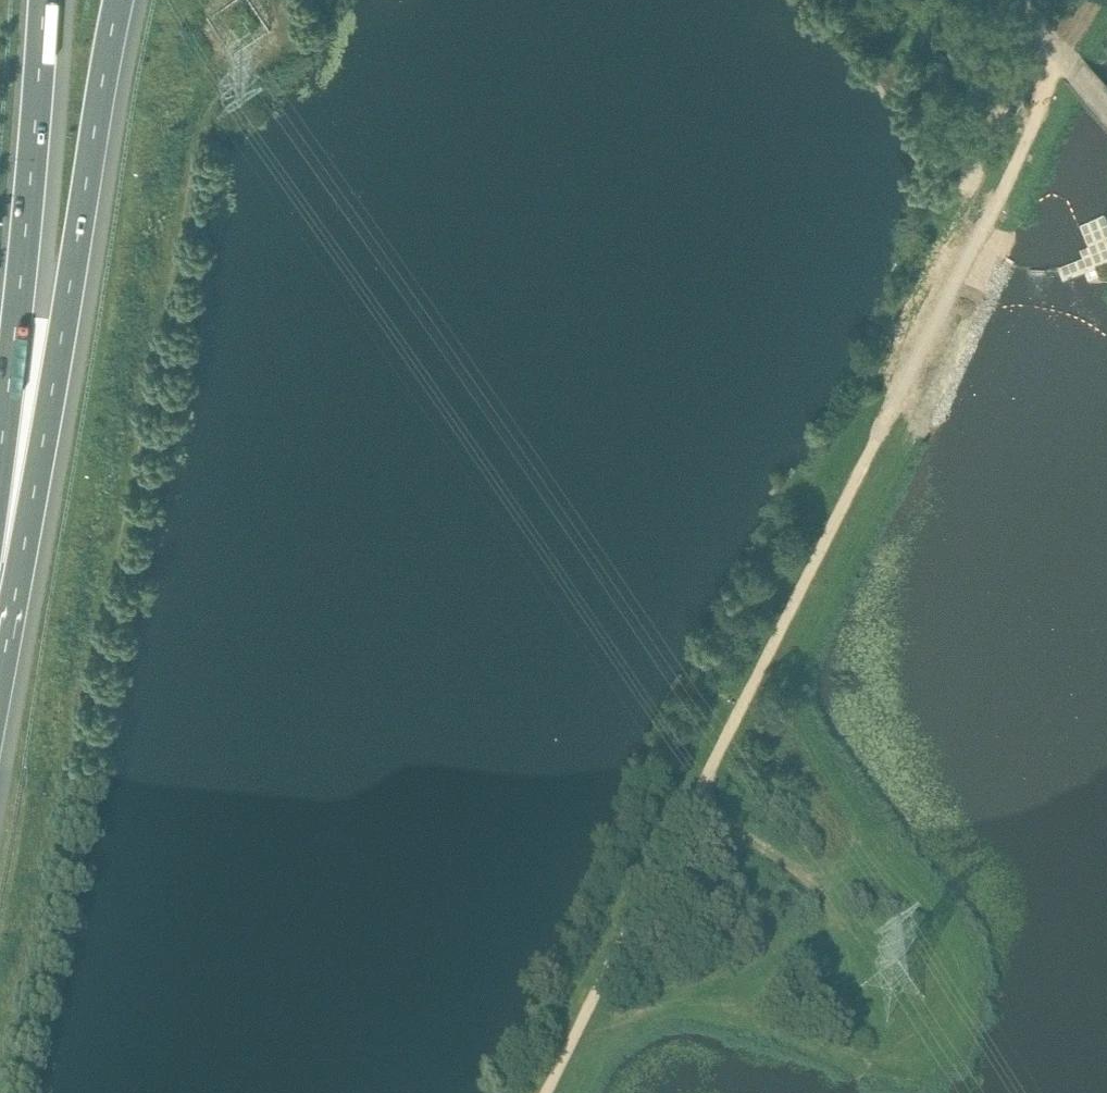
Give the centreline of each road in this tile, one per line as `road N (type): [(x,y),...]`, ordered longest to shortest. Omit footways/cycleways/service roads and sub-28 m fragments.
road 1 (track): [(12,1092),(199,140),(227,106),(283,69),(297,40),(292,0)]
road 2 (motorway): [(0,603),(47,430),(118,0)]
road 3 (motorway): [(0,472),(45,0)]
road 4 (track): [(697,795),(873,953),(902,1023)]

